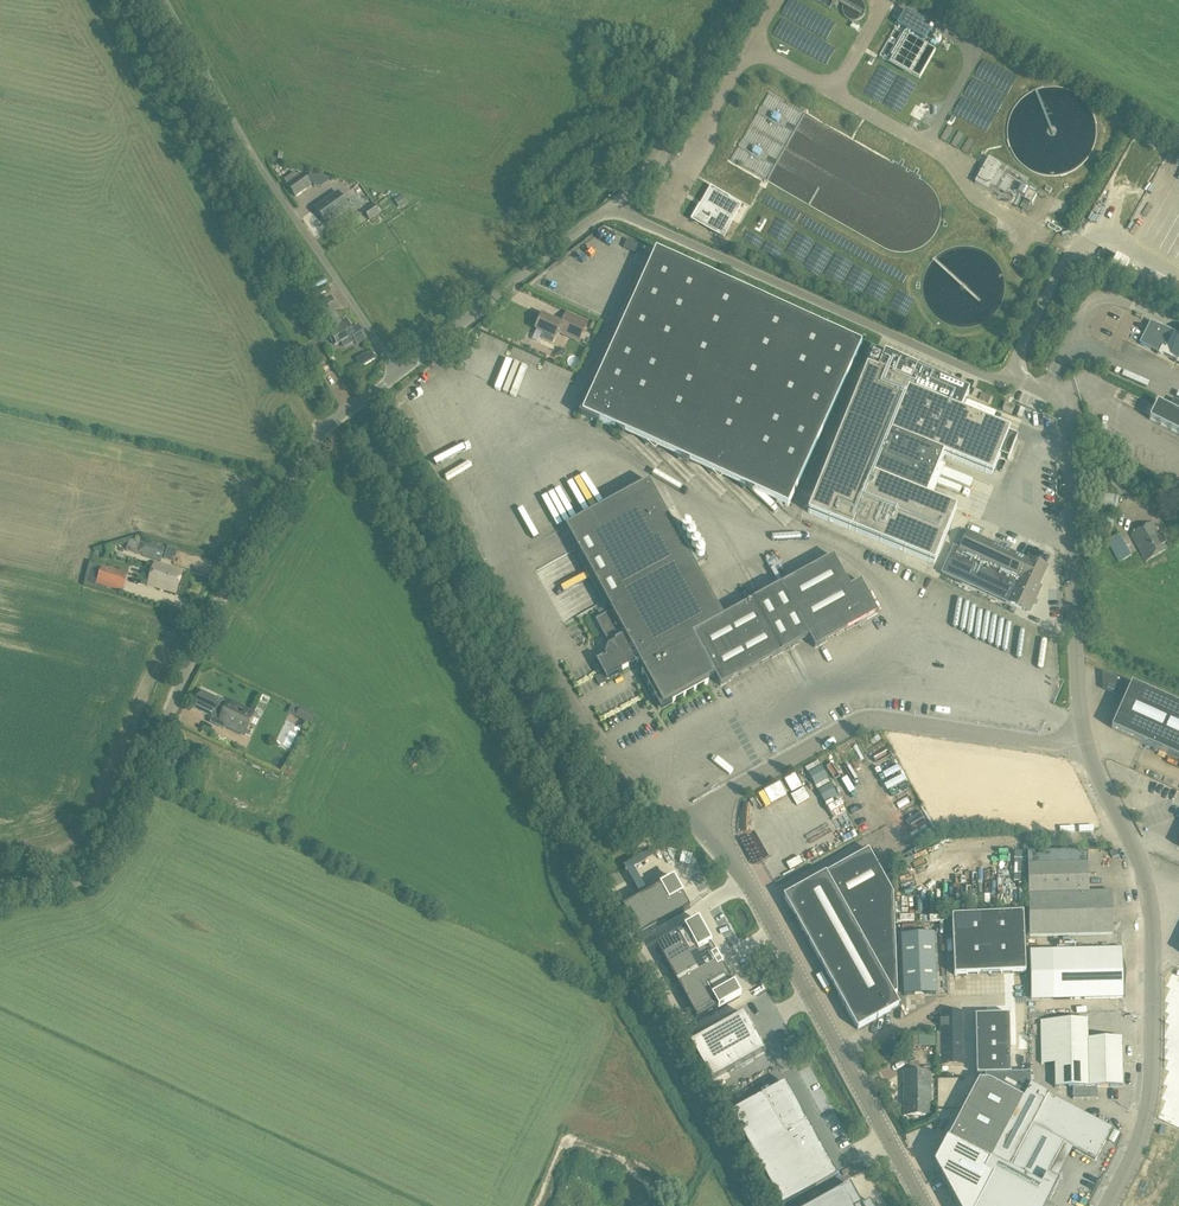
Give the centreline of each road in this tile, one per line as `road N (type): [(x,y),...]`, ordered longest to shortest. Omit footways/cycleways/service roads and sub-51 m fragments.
road 1 (unclassified): [(924,1205),(705,808),(869,717),(1087,753)]
road 2 (unclassified): [(1087,753),(1055,395),(981,376),(619,213)]
road 3 (unclassified): [(0,894),(86,874),(277,501),(326,428),(399,371)]
road 4 (unclassified): [(1110,1205),(1149,1078),(1153,962),(1139,875),(1087,753)]
road 5 (unclassified): [(399,371),(247,146),(165,0)]
road 6 (unclassified): [(399,371),(590,219),(619,213)]
road 7 (unclassified): [(619,213),(735,0)]

